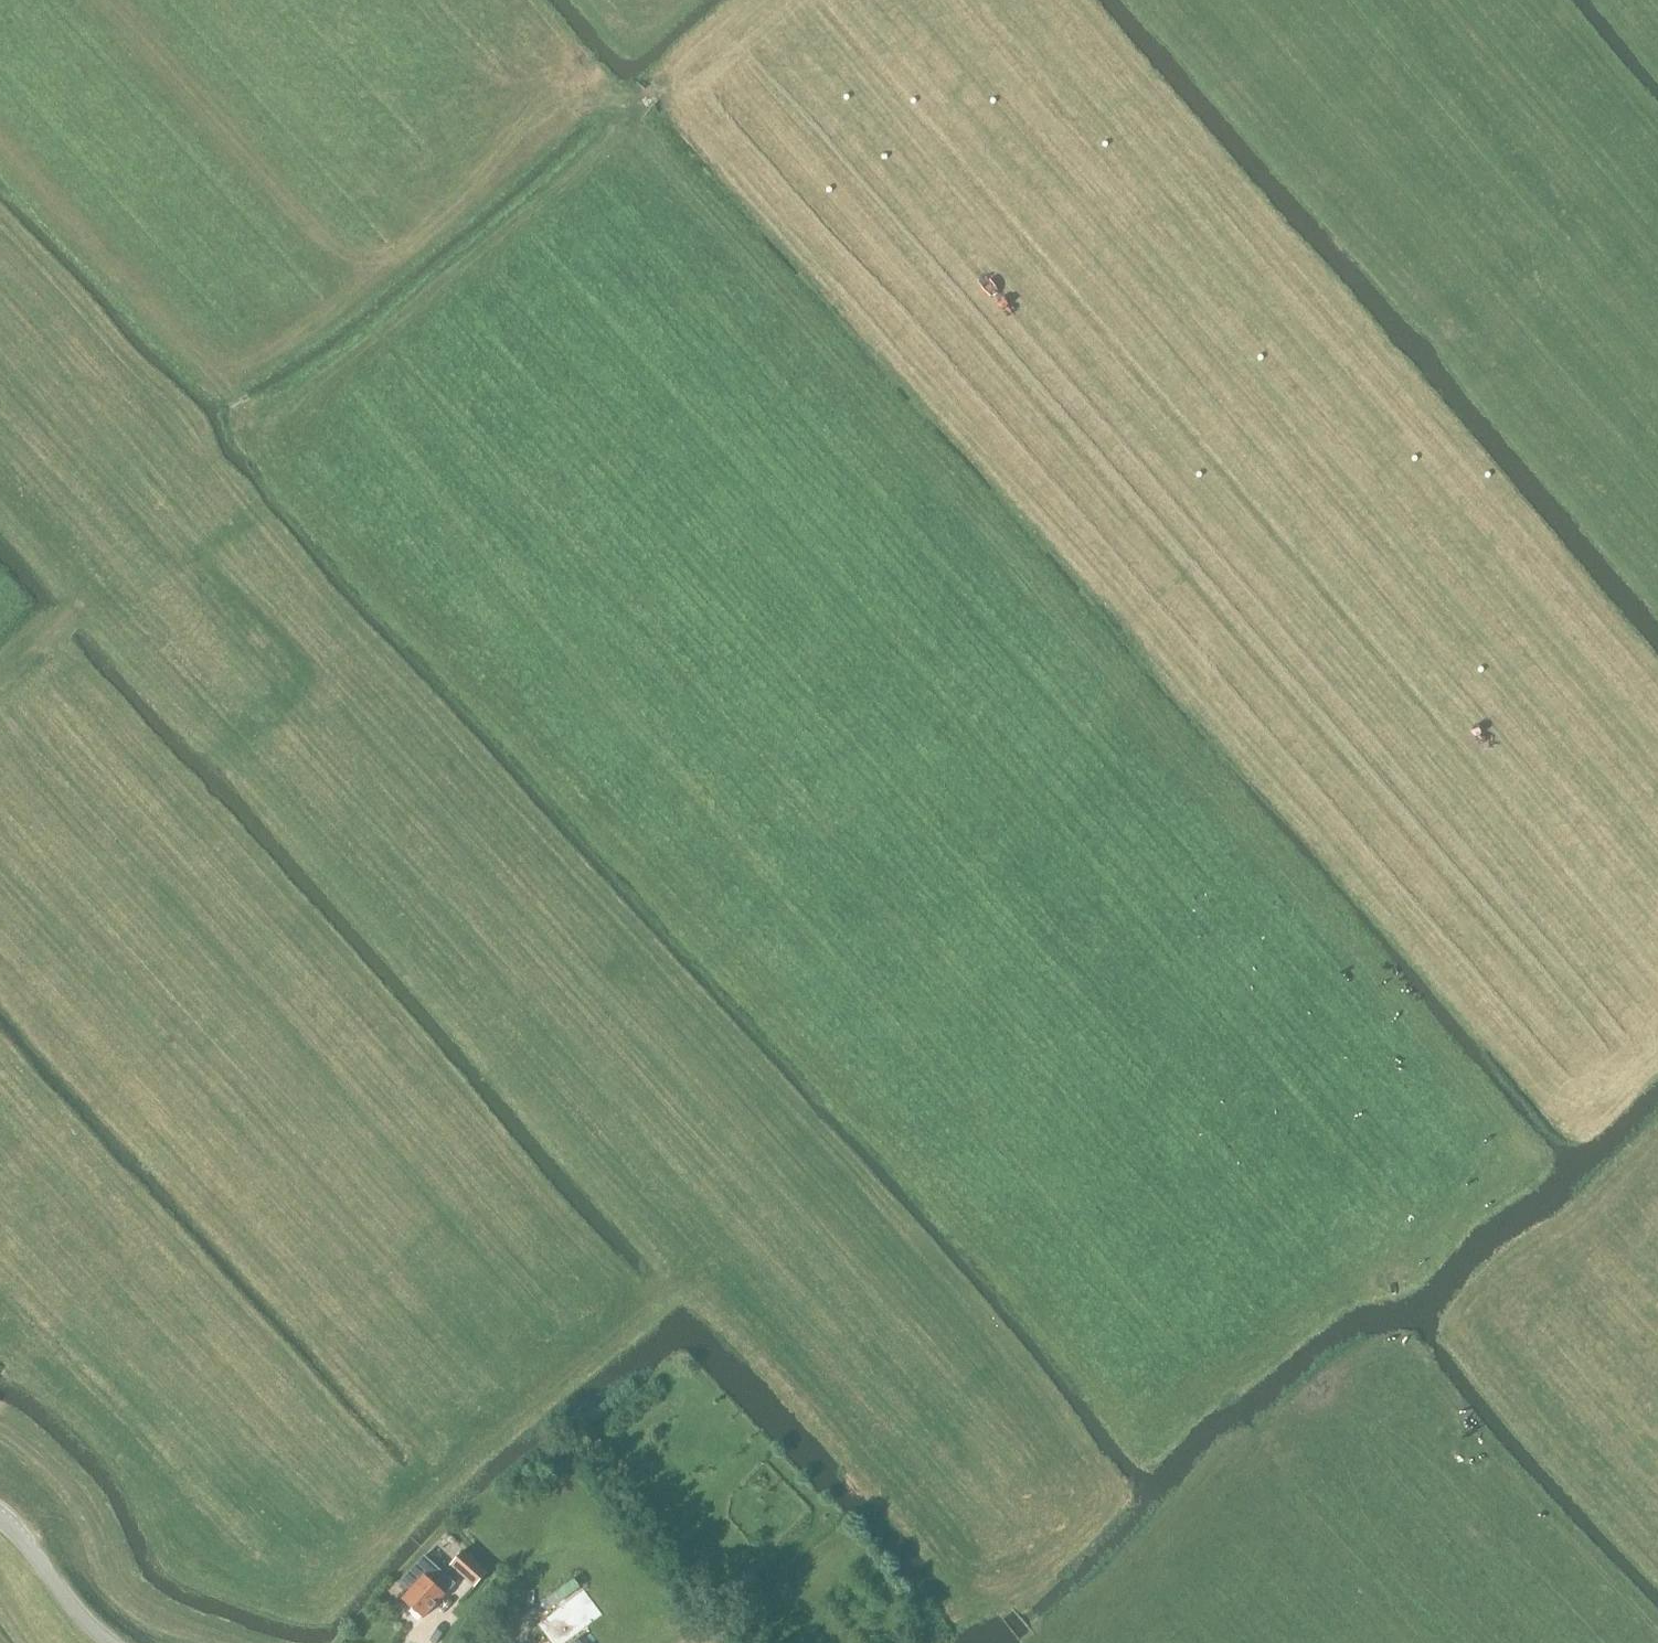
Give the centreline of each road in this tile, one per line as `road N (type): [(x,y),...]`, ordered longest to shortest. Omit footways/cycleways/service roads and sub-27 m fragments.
road 1 (unclassified): [(110,1642),(0,1516)]

